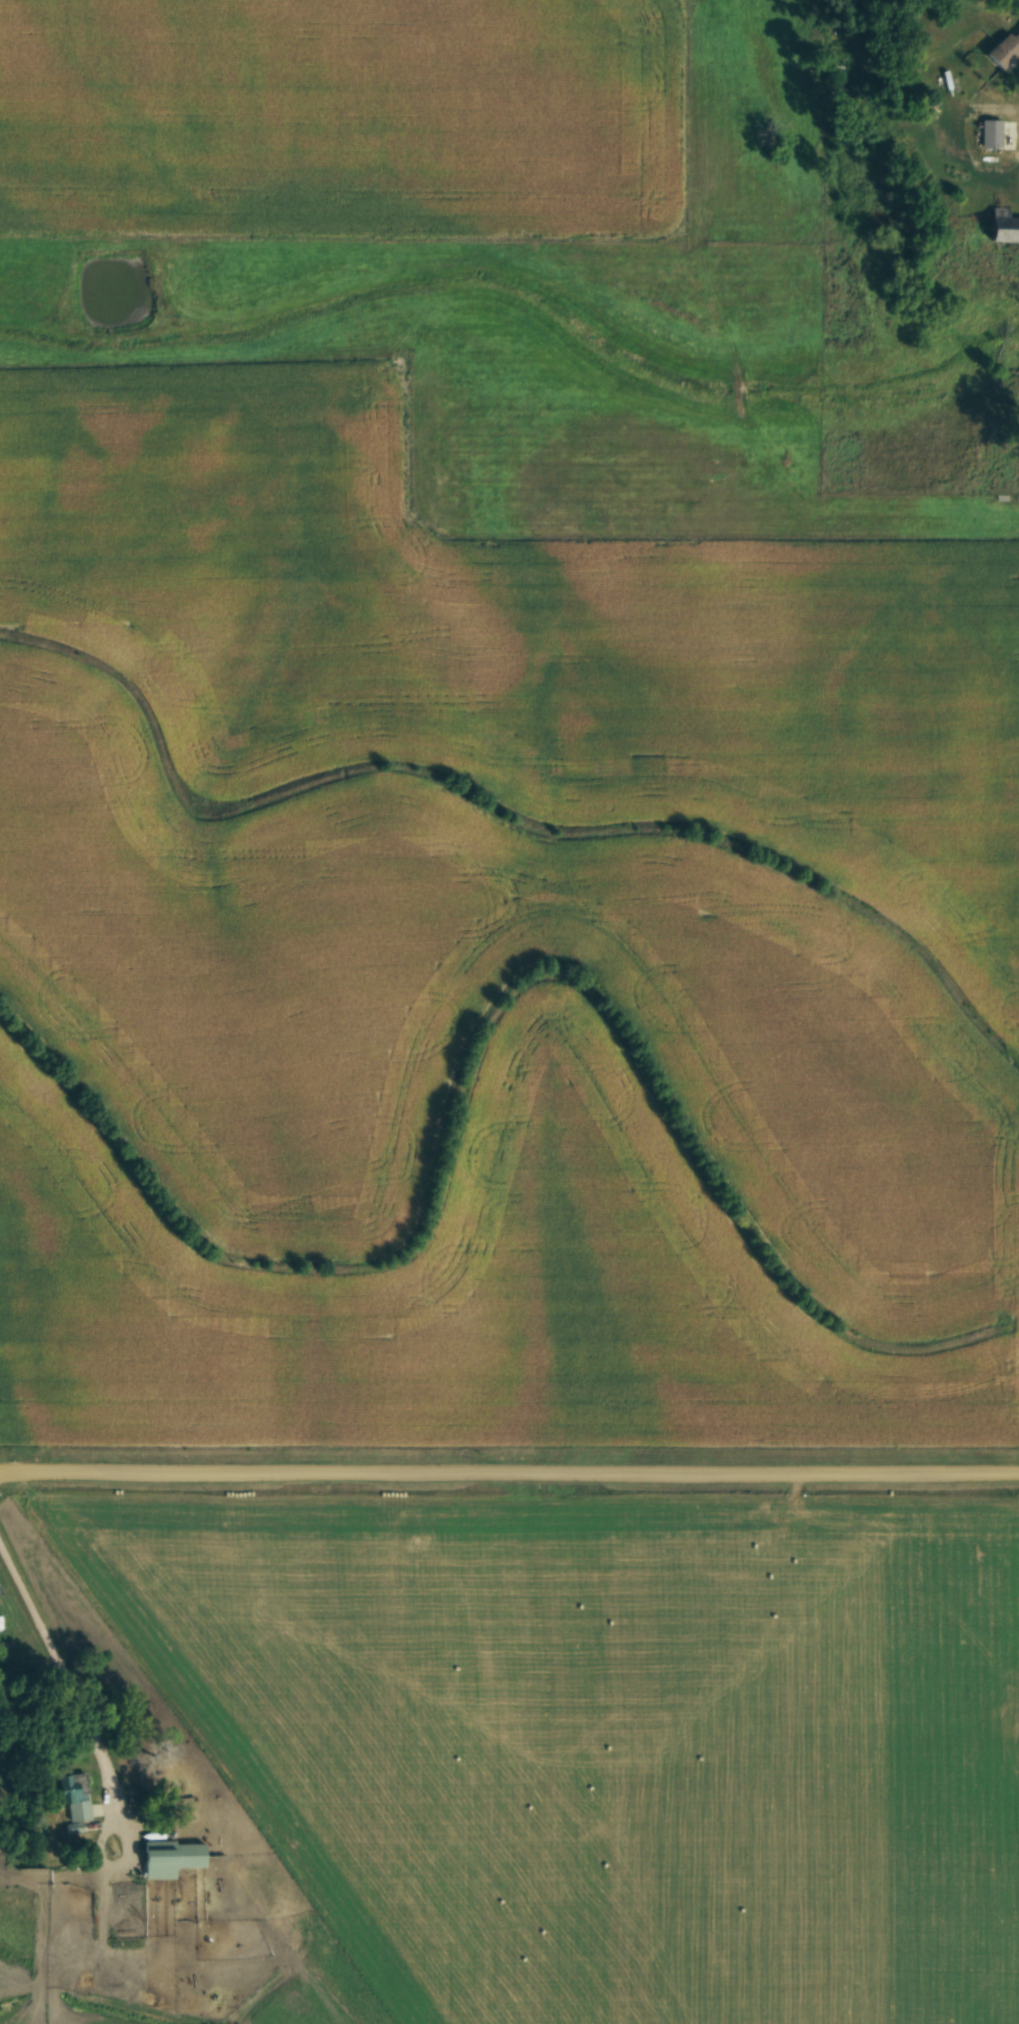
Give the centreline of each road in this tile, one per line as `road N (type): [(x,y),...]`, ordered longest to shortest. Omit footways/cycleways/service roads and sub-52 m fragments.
road 1 (residential): [(0,1477),(1018,1475)]

